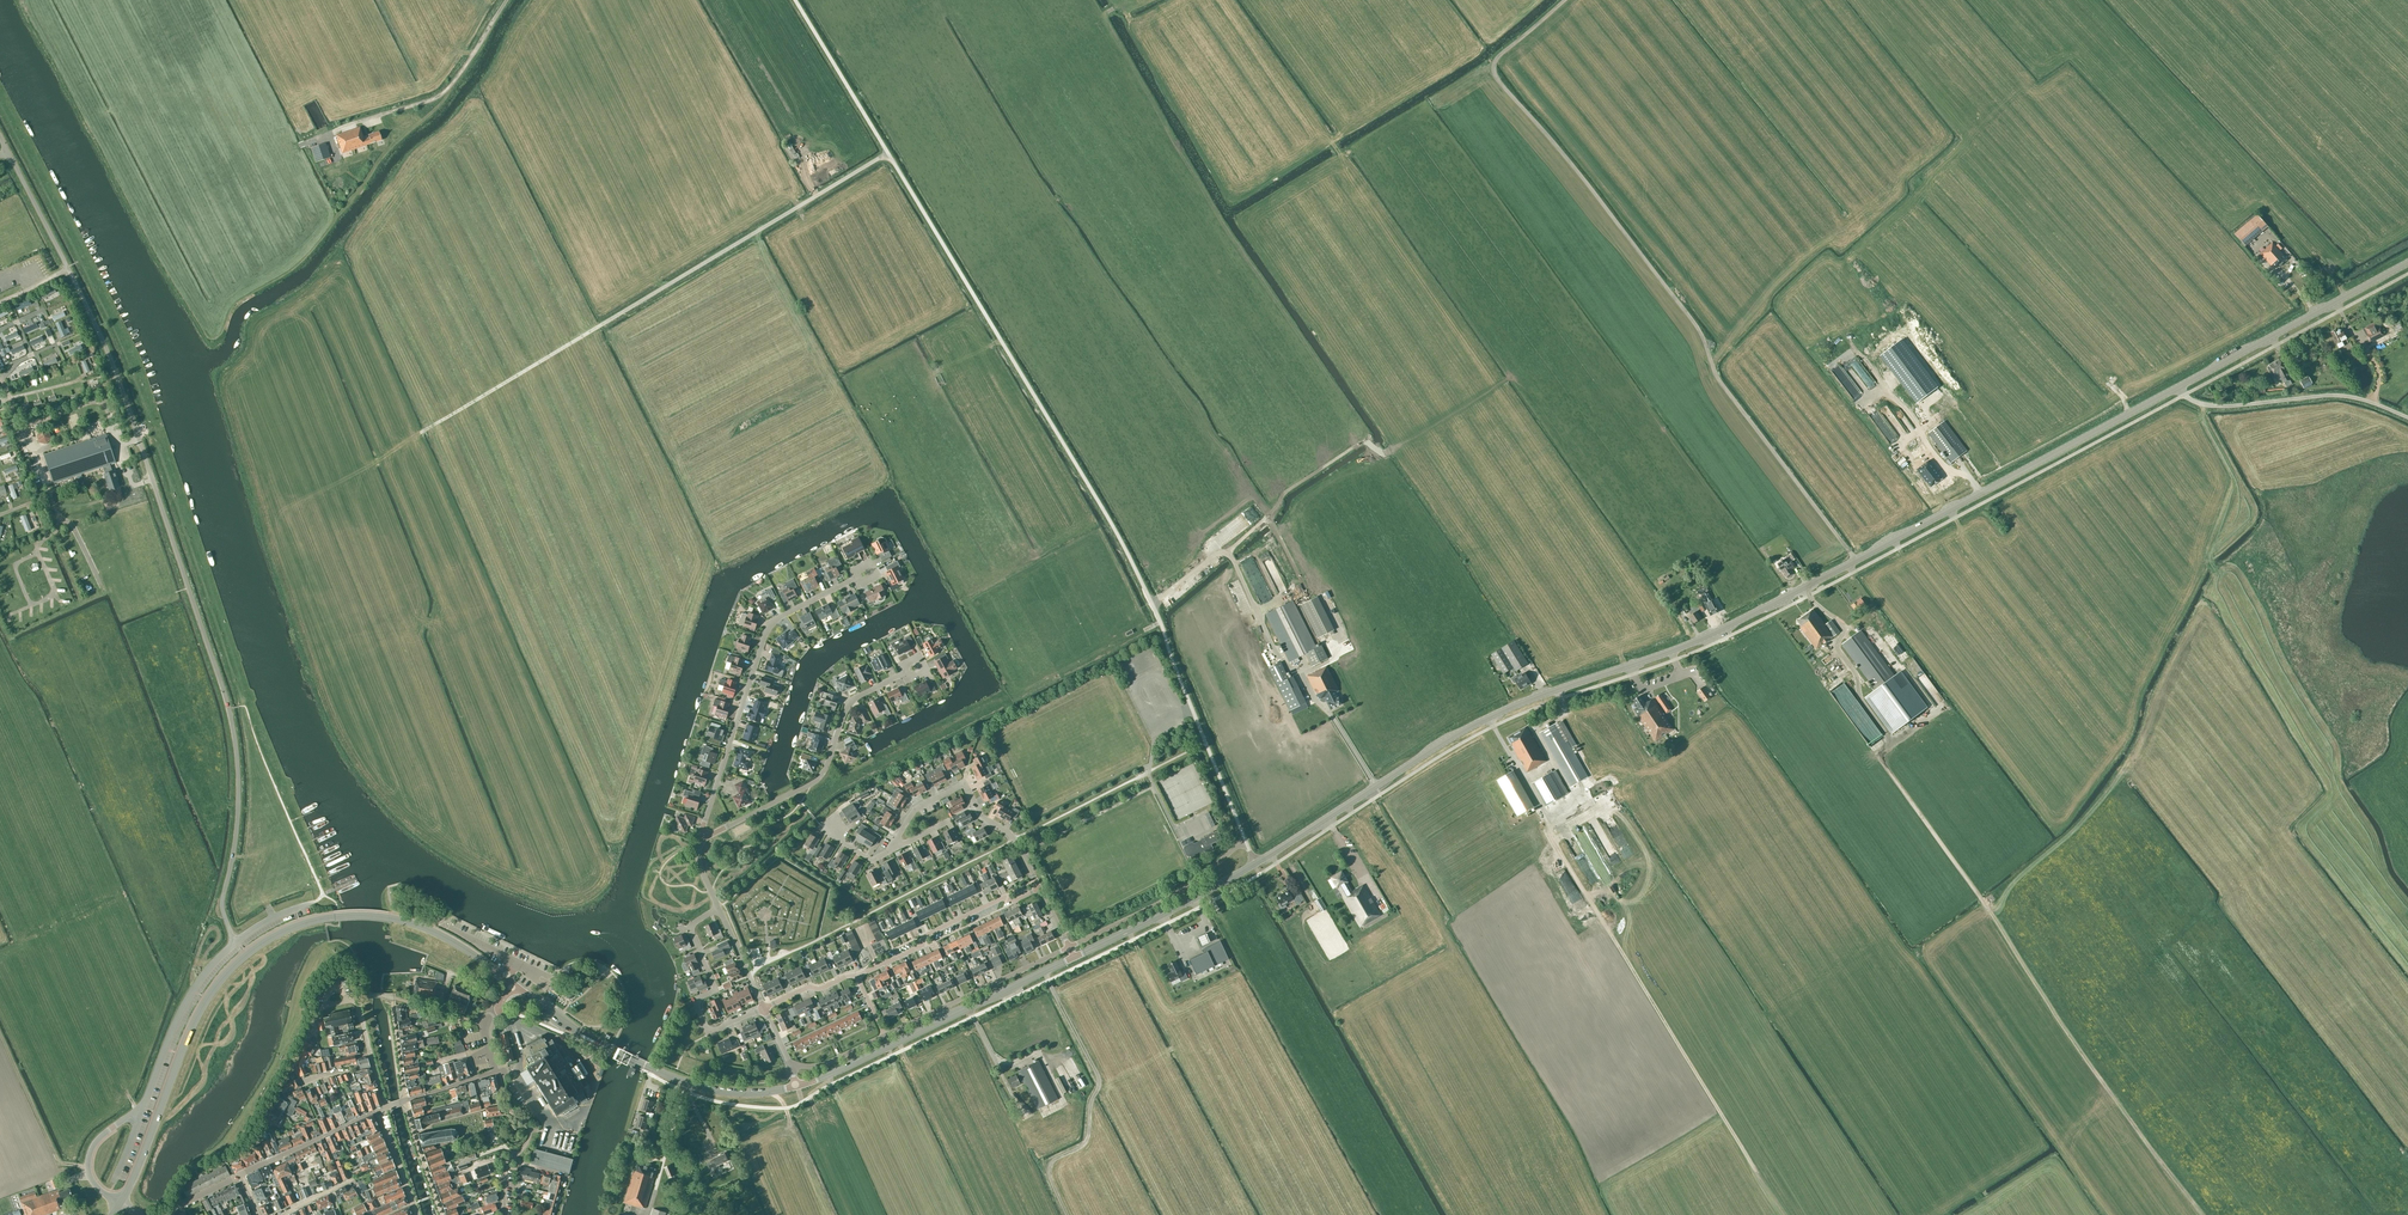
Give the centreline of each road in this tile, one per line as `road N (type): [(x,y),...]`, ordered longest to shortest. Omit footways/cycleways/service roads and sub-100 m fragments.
road 1 (tertiary): [(1255,863),(1475,725),(1712,633),(2180,387)]
road 2 (unclassified): [(235,942),(222,905),(238,801),(229,709),(106,342),(0,137)]
road 3 (unclassified): [(1246,842),(1154,602),(888,153)]
road 4 (track): [(1852,562),(1717,377),(1695,323),(1496,74),(1496,60),(1564,0)]
road 5 (track): [(1939,709),(1876,753),(2201,1214)]
road 6 (unclassified): [(425,430),(888,153)]
road 7 (tertiary): [(120,1203),(192,1027),(231,969),(300,924),(392,918)]
road 8 (track): [(1556,822),(1551,837),(1756,1170)]
road 9 (residential): [(700,840),(769,626),(859,576)]
road 10 (unclassified): [(120,1203),(91,1178),(91,1148),(143,1106),(184,1005),(235,942)]
road 11 (tertiary): [(796,1086),(741,1092),(677,1079),(591,1038),(514,984)]
road 12 (tertiary): [(796,1086),(1073,956)]
road 13 (residential): [(700,840),(813,783),(850,699),(906,671)]
road 14 (unclassified): [(293,148),(440,95),(506,0)]
road 15 (tertiary): [(2180,387),(2407,263)]
road 16 (track): [(2202,403),(2256,513),(2213,561),(2236,607)]
road 17 (unclassified): [(2180,387),(2196,402),(2222,406),(2349,396),(2407,418)]
road 18 (residential): [(1039,888),(1011,836),(981,818),(960,785),(918,805),(895,848)]
road 19 (residential): [(763,1008),(708,1032),(695,1001),(714,990),(692,924),(717,908)]
road 20 (track): [(1226,553),(1282,494),(1358,443),(1382,452),(1392,446)]
road 21 (residential): [(1246,842),(1170,898),(1068,947)]
road 22 (tertiary): [(1073,956),(1255,863)]
road 23 (residential): [(885,1036),(1068,947)]
road 24 (track): [(1988,909),(2128,768)]
road 25 (unclassified): [(888,153),(794,0)]
road 26 (residential): [(1039,888),(877,965)]
road 27 (unclassified): [(240,1175),(378,1111)]
road 28 (tertiary): [(514,984),(449,939),(392,918)]
road 29 (residential): [(405,1100),(441,1214)]

